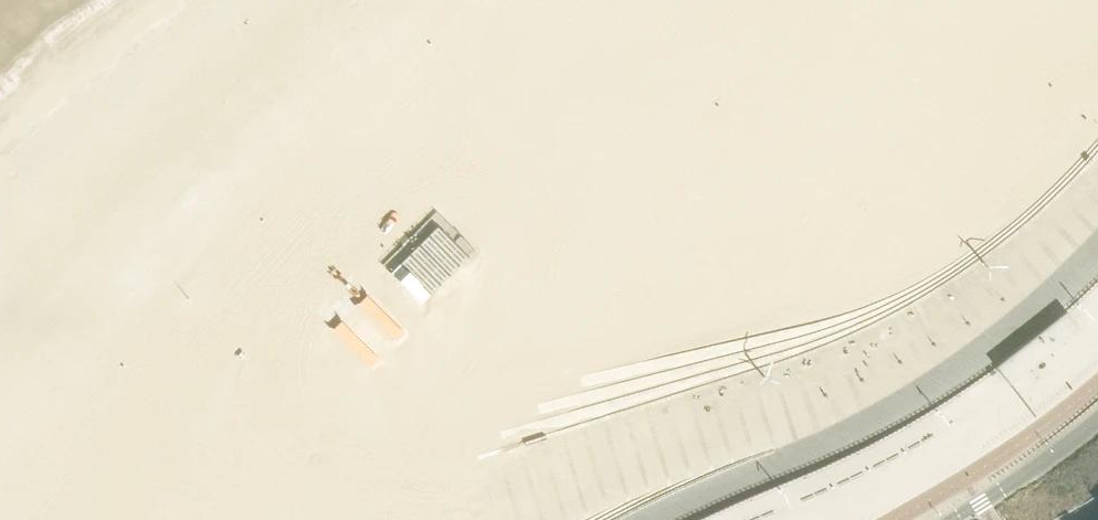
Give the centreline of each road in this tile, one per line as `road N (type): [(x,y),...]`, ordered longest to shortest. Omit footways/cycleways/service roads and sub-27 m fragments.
road 1 (residential): [(1097,422),(953,519)]

